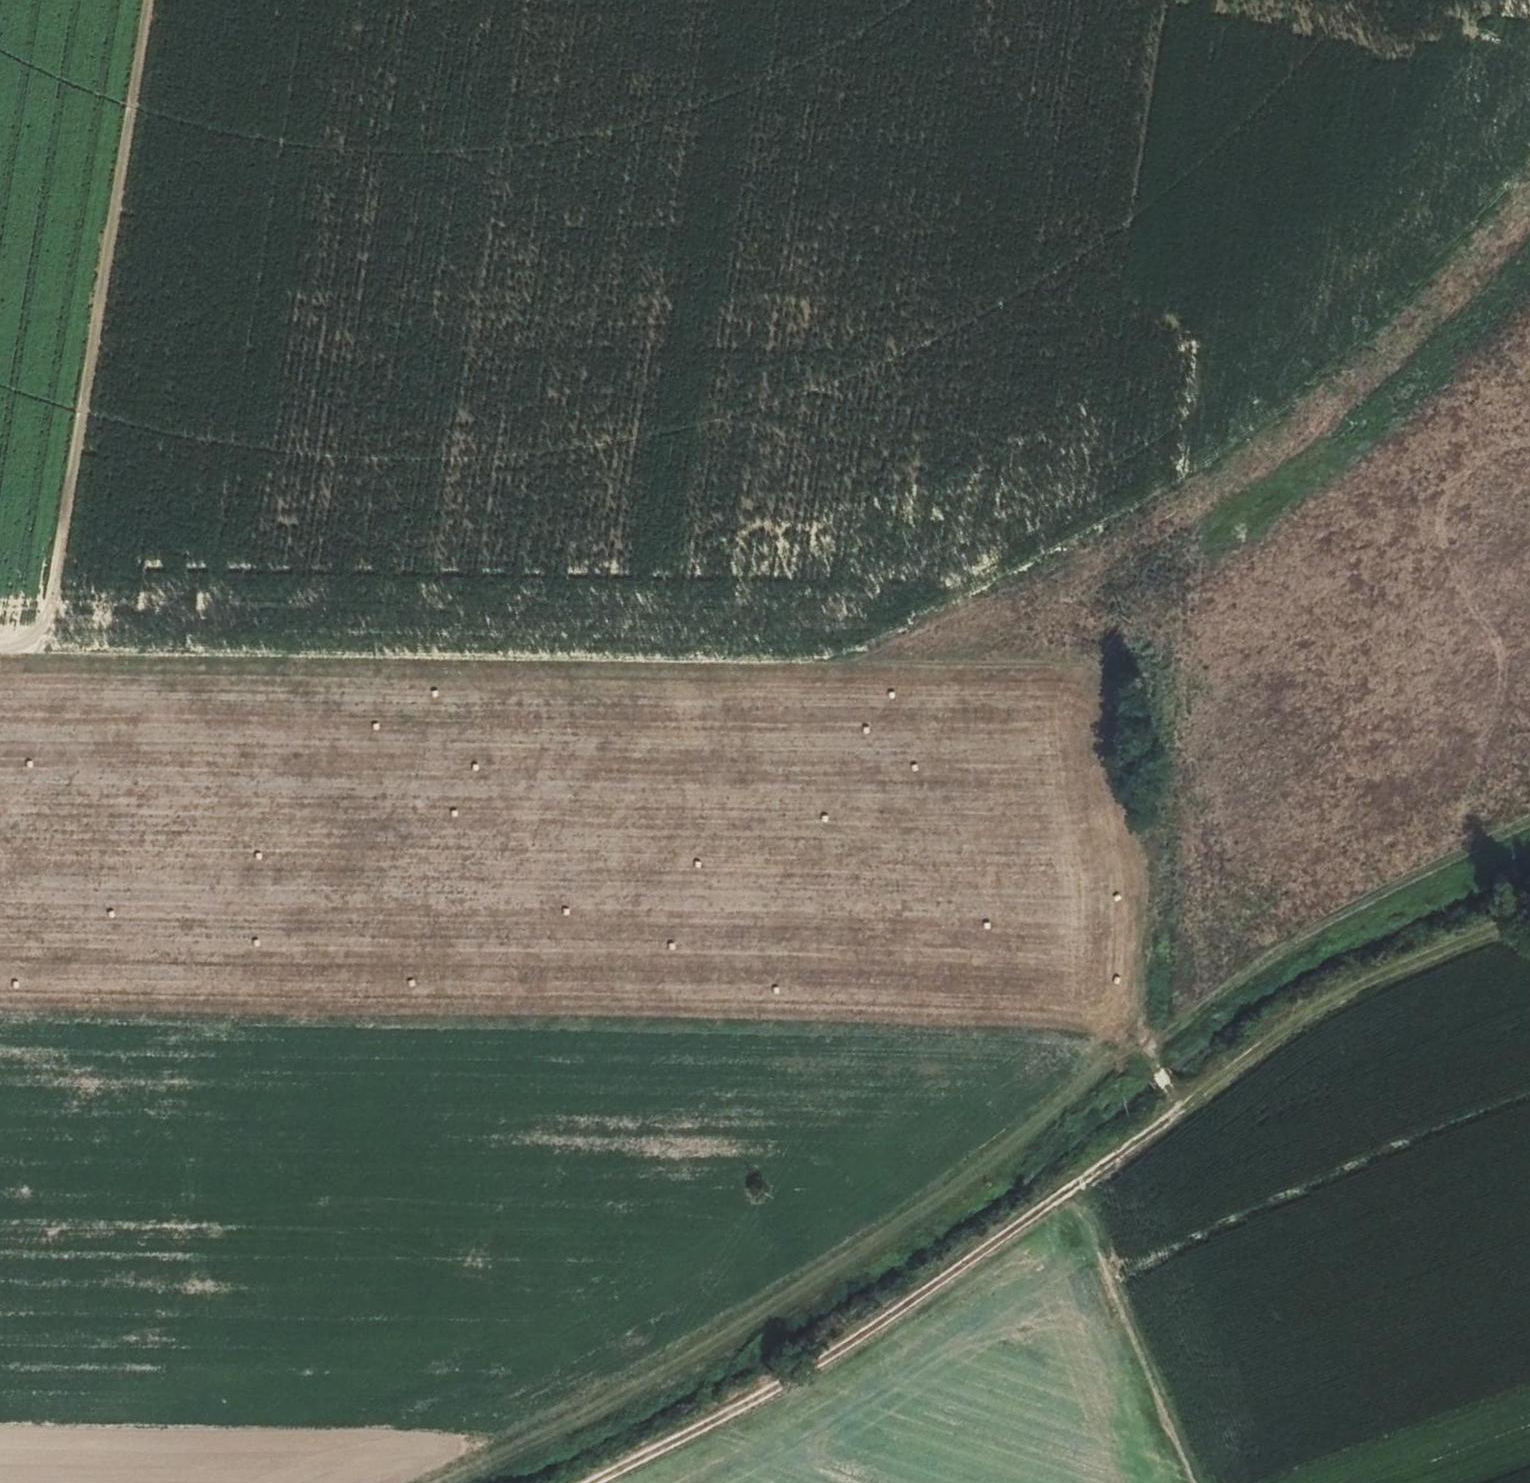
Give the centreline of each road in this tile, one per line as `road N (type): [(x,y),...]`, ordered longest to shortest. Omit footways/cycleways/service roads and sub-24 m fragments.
road 1 (track): [(1529,905),(1378,977),(762,1405),(606,1482)]
road 2 (track): [(1063,1196),(1190,1482)]

